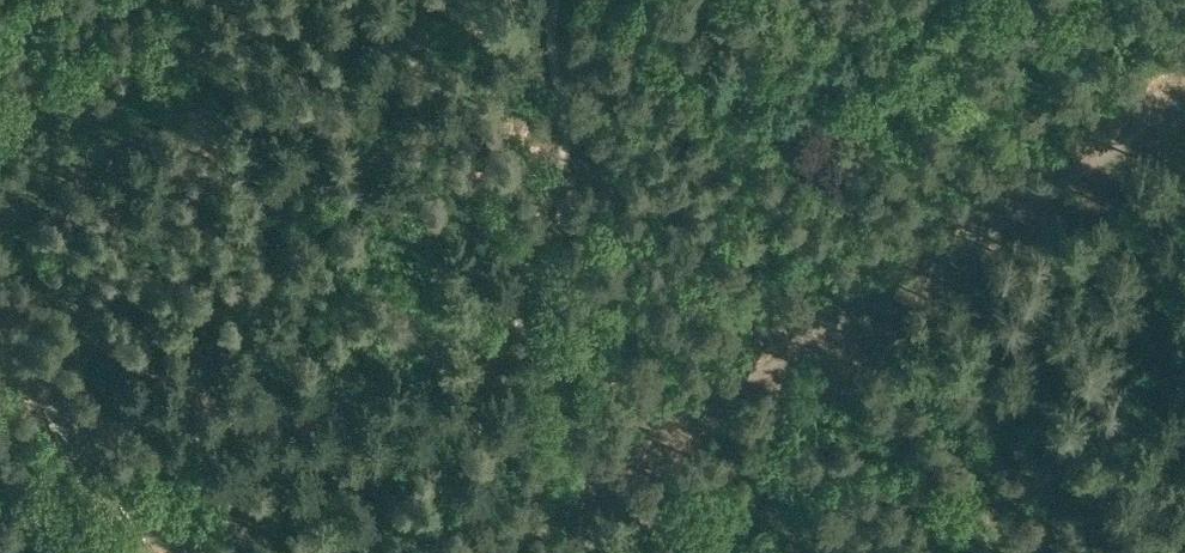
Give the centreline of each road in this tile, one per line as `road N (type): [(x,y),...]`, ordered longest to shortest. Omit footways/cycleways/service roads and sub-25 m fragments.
road 1 (track): [(543,0),(537,20),(546,147),(507,360),(518,525)]
road 2 (track): [(756,375),(1184,108)]
road 3 (track): [(756,375),(729,373),(697,351),(635,288),(611,191),(553,135)]

